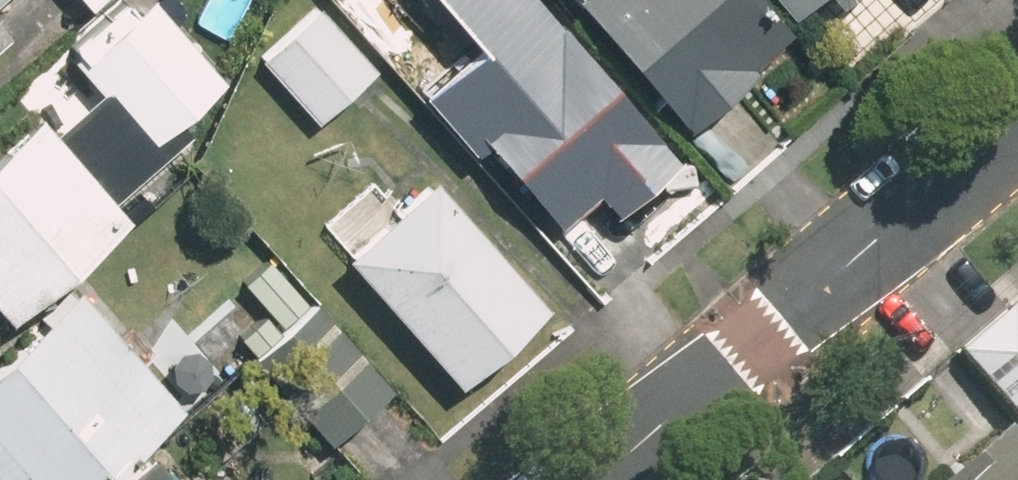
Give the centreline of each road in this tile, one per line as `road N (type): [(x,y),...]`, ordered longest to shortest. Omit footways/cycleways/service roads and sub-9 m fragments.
road 1 (residential): [(1017,120),(601,479)]

